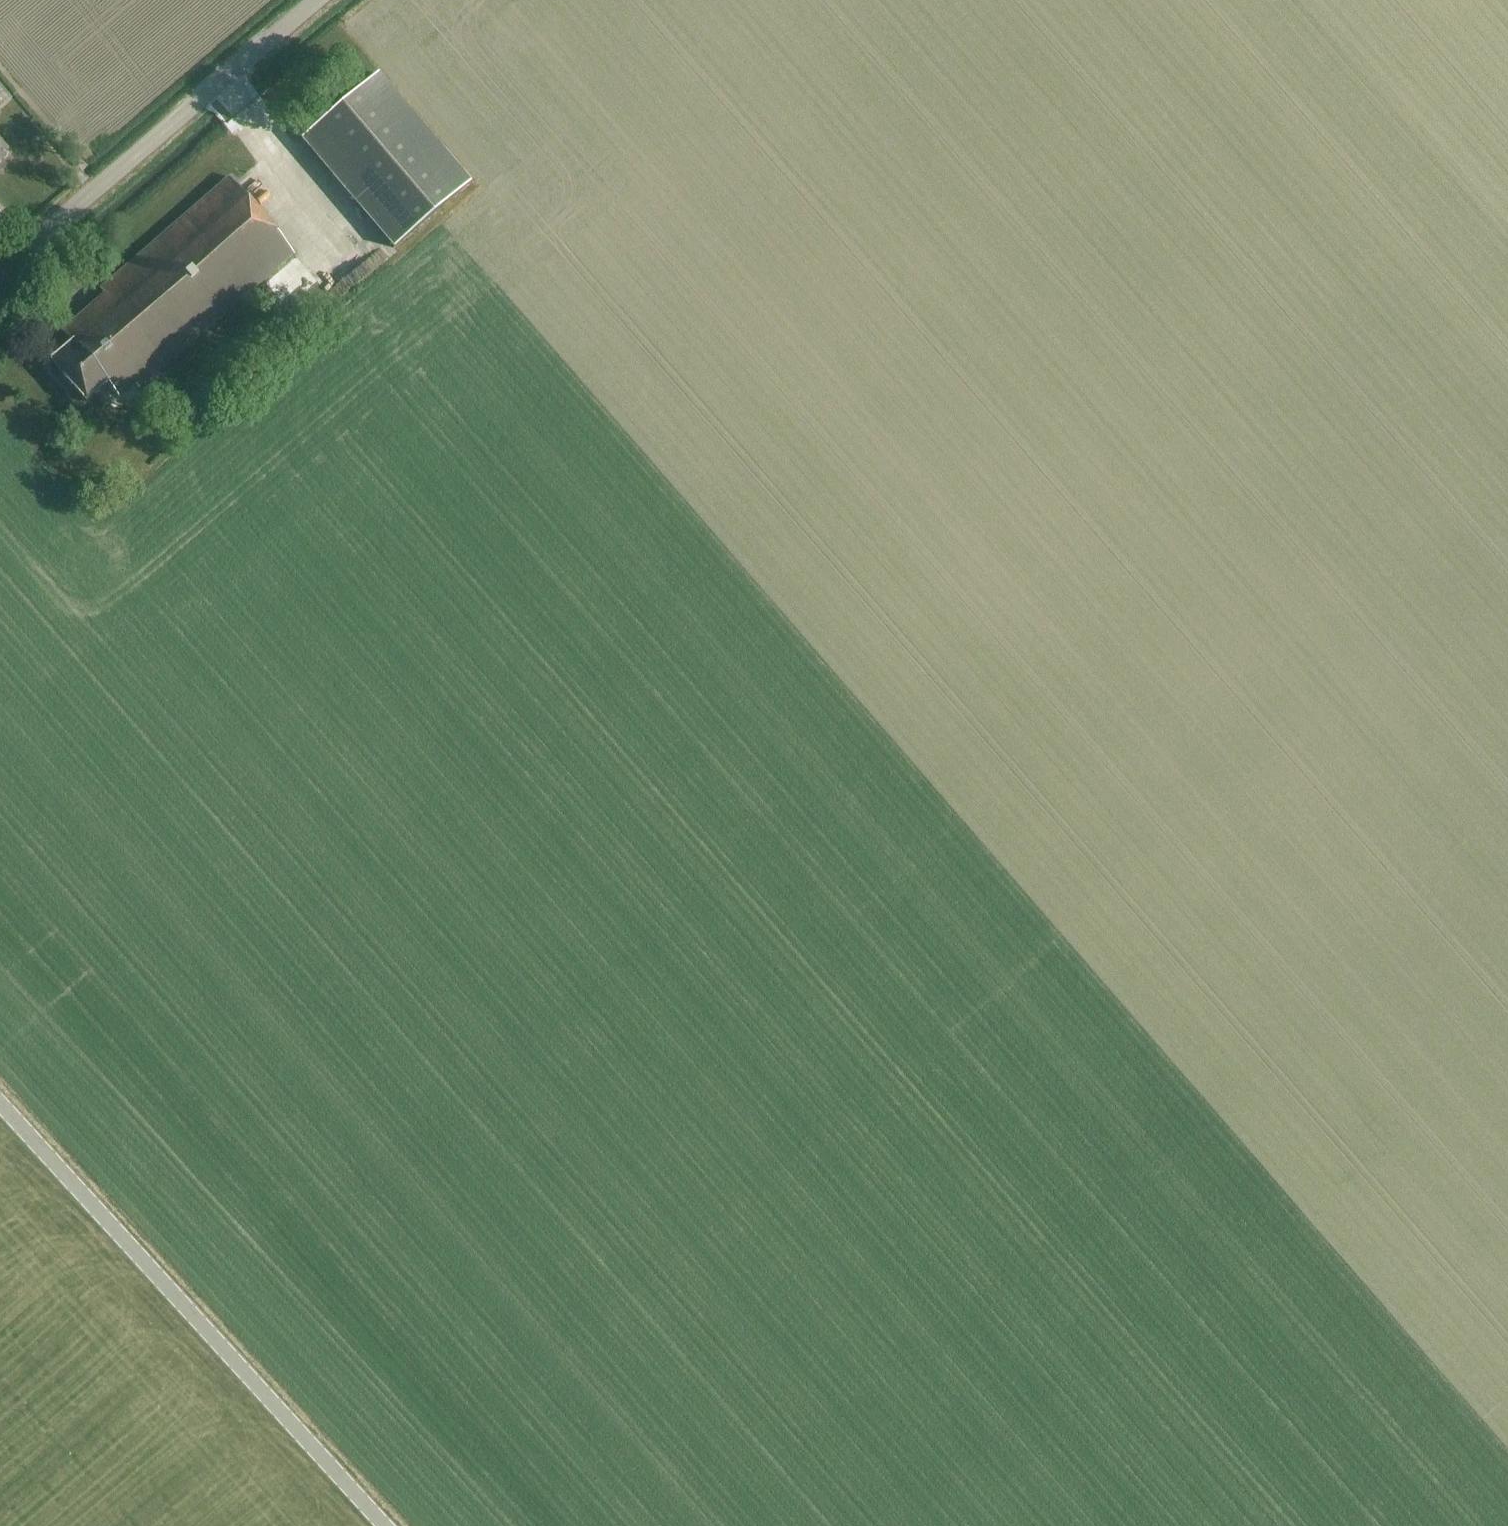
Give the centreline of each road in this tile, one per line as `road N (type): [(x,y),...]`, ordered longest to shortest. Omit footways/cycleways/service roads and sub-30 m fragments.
road 1 (unclassified): [(385,1525),(0,1104)]
road 2 (unclassified): [(0,275),(319,0)]

